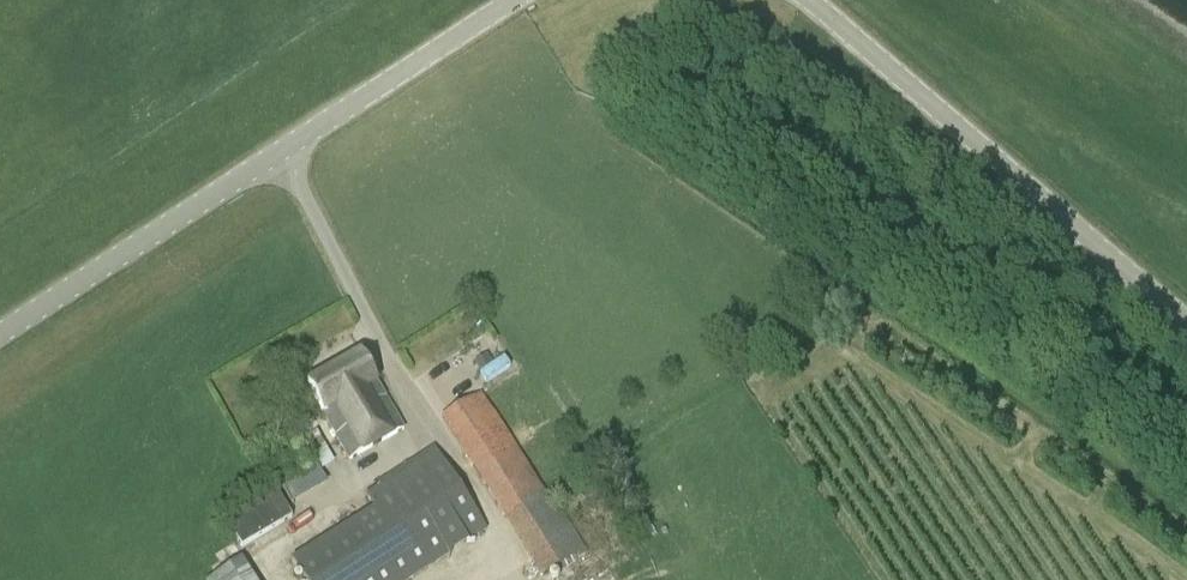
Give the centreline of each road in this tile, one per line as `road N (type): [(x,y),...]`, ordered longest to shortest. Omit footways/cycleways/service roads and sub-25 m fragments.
road 1 (unclassified): [(0,330),(515,0)]
road 2 (unclassified): [(807,0),(1186,328)]

